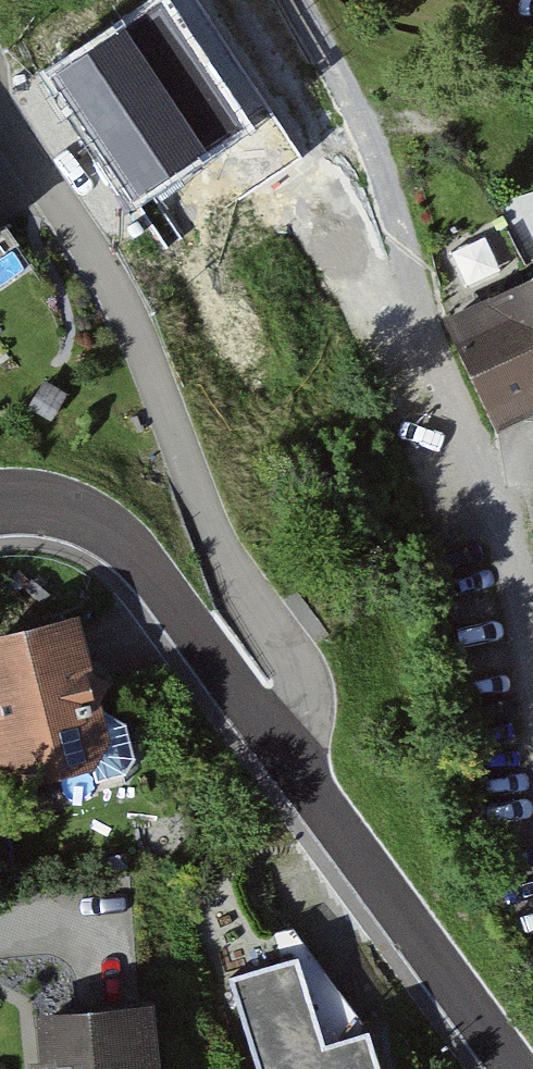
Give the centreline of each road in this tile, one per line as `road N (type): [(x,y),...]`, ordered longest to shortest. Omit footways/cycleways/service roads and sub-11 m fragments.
road 1 (residential): [(0,127),(142,348),(224,551),(302,672),(280,749)]
road 2 (residential): [(298,0),(510,549),(532,651)]
road 3 (residential): [(524,1068),(280,749)]
road 4 (residential): [(280,749),(122,539),(72,513),(0,500)]

